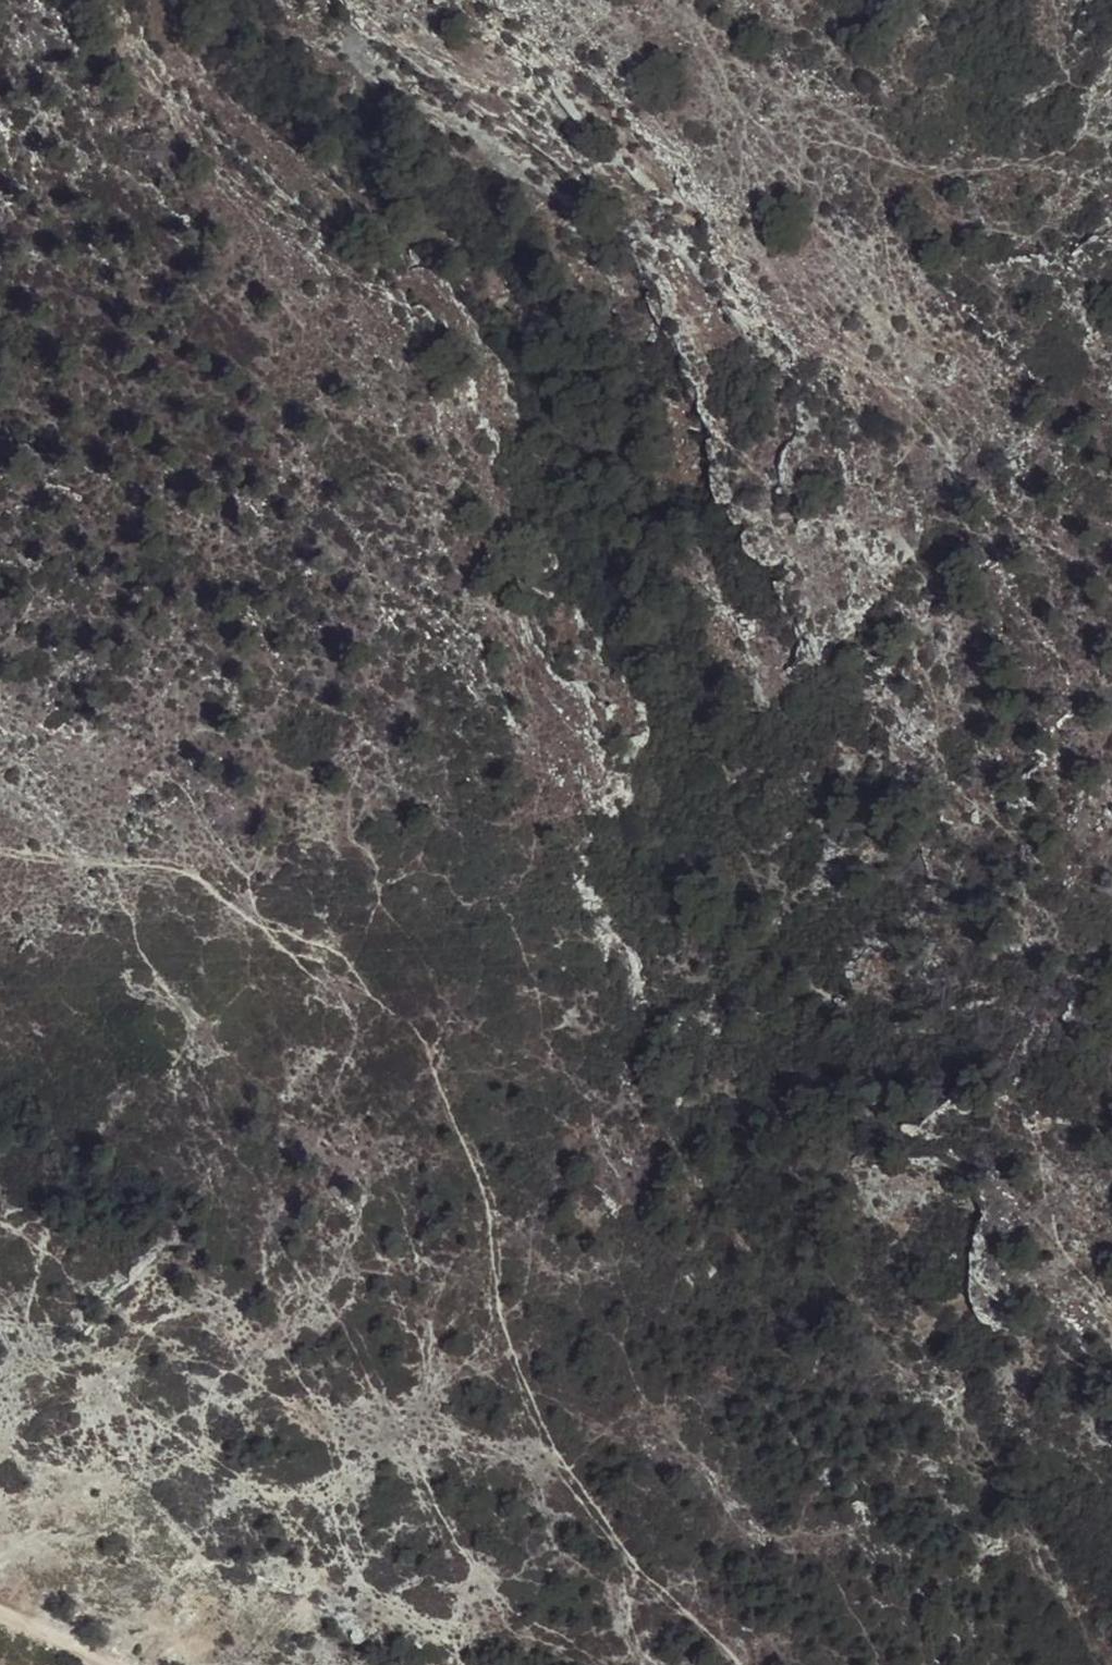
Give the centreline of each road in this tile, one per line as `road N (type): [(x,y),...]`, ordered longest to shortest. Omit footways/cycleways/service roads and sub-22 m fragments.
road 1 (track): [(127,1664),(0,1605)]

